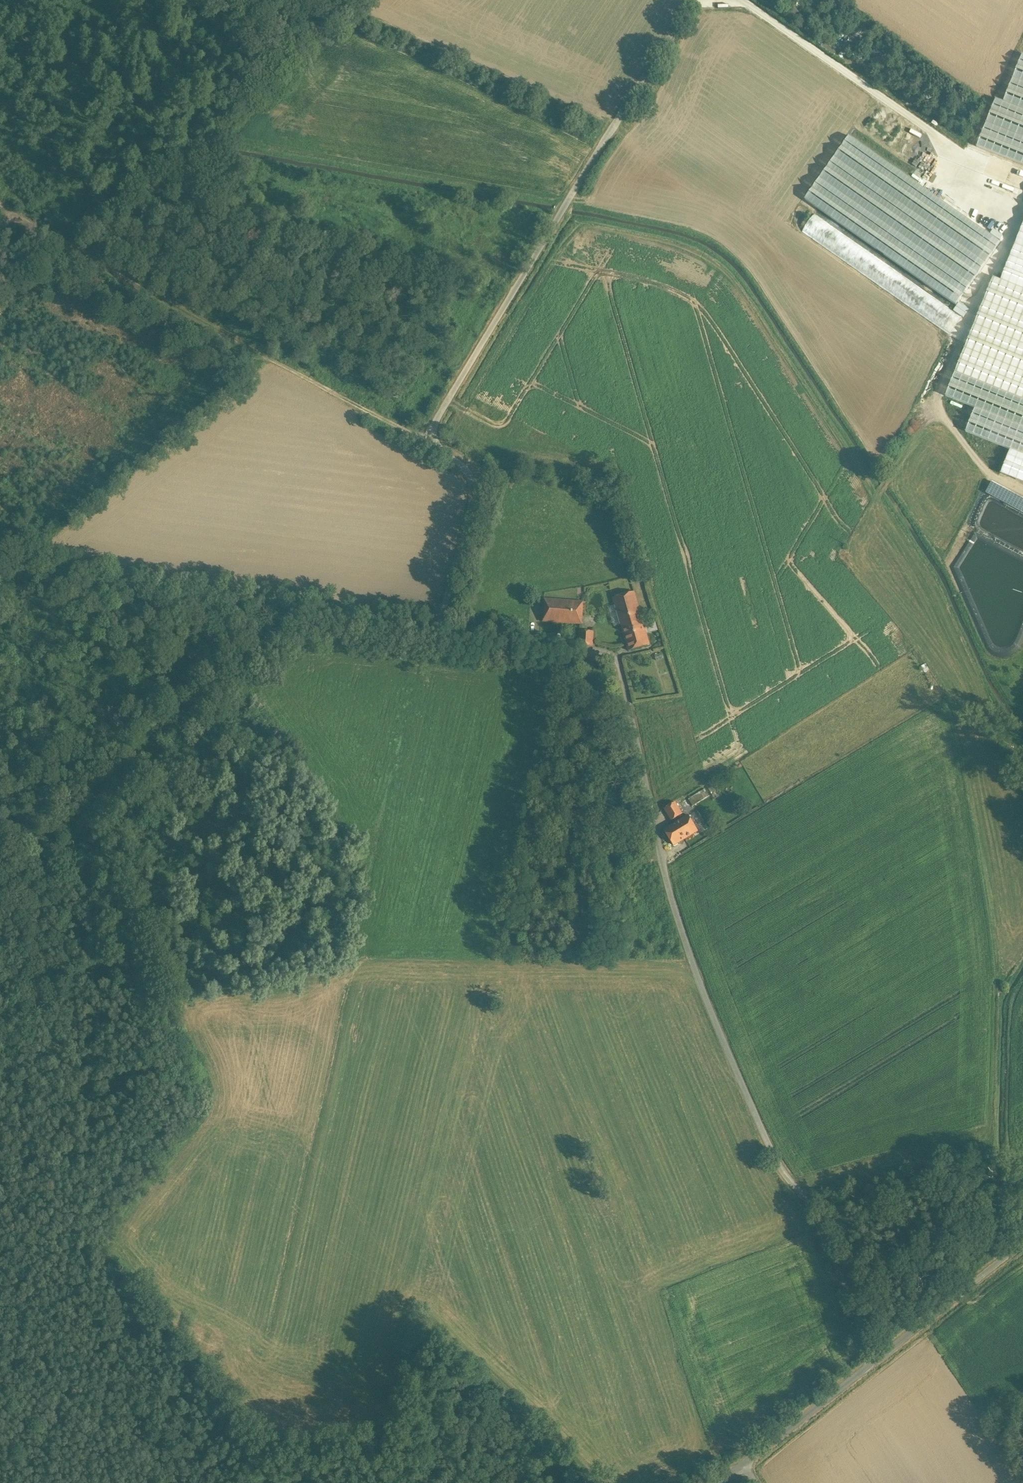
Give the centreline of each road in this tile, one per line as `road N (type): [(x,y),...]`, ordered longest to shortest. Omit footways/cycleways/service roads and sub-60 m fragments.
road 1 (track): [(692,0),(433,434),(469,475),(477,497),(442,615),(450,633),(494,644),(603,650),(618,670),(692,969),(880,1360)]
road 2 (track): [(433,434),(36,217),(0,237)]
road 3 (track): [(739,1462),(1022,1250)]

